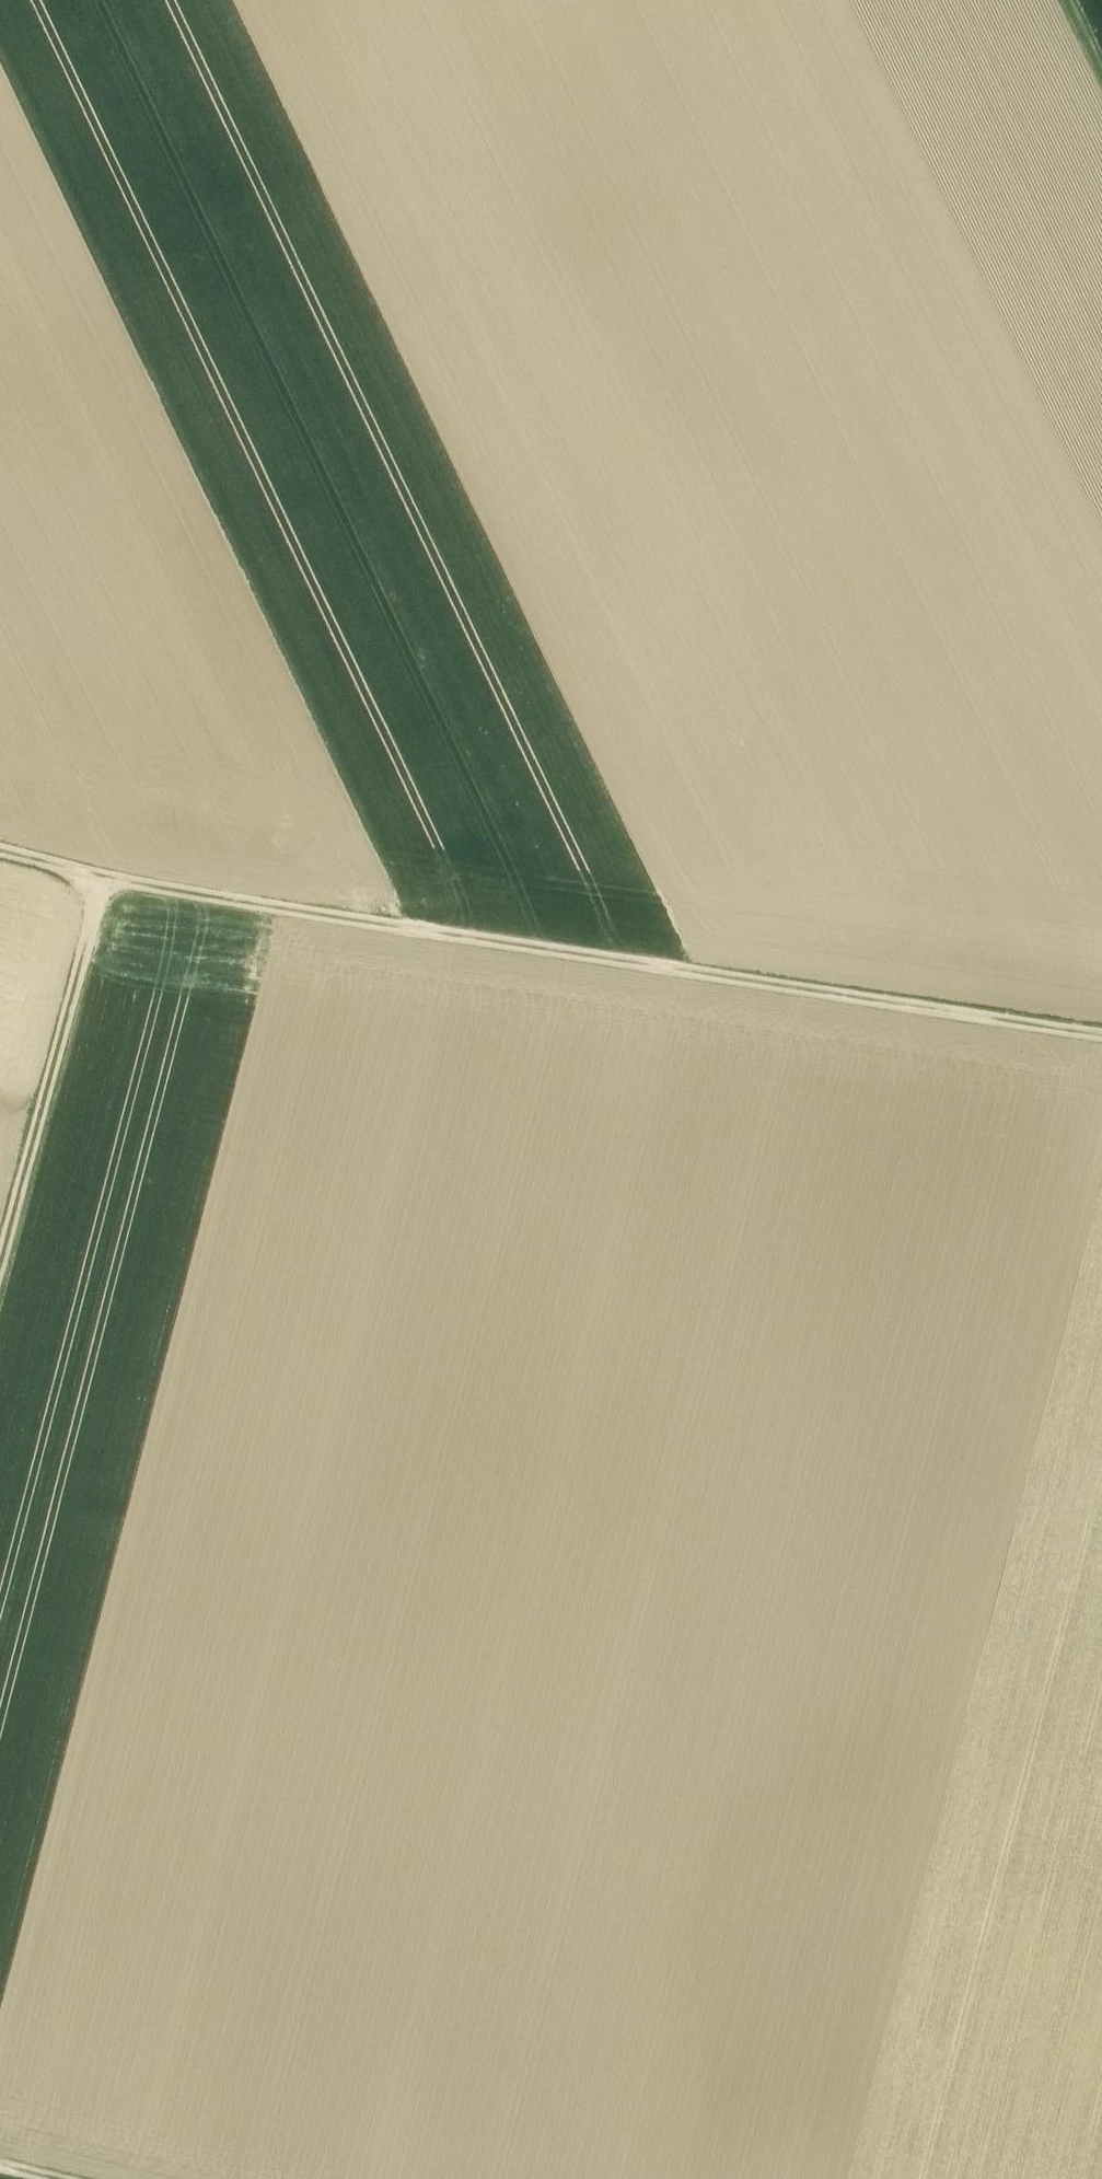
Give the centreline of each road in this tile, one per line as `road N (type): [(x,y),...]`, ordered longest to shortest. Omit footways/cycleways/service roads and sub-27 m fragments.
road 1 (track): [(0,862),(116,891),(1101,1052)]
road 2 (track): [(0,1354),(116,891)]

